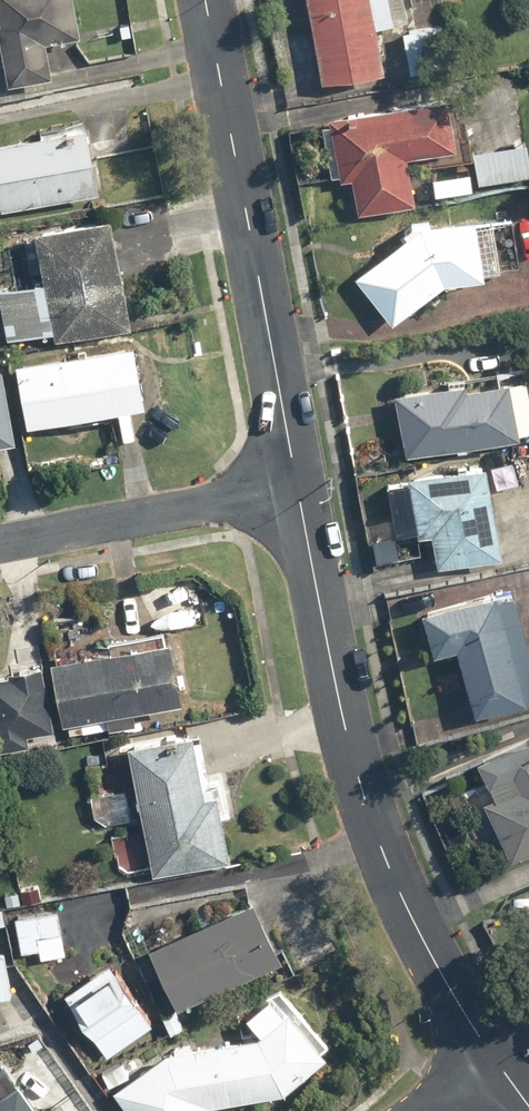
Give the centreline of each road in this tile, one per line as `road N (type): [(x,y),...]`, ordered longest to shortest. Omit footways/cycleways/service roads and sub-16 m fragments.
road 1 (residential): [(297,489),(342,718),(376,839),(423,945),(490,1057)]
road 2 (residential): [(205,0),(297,489)]
road 3 (residential): [(297,489),(0,542)]

